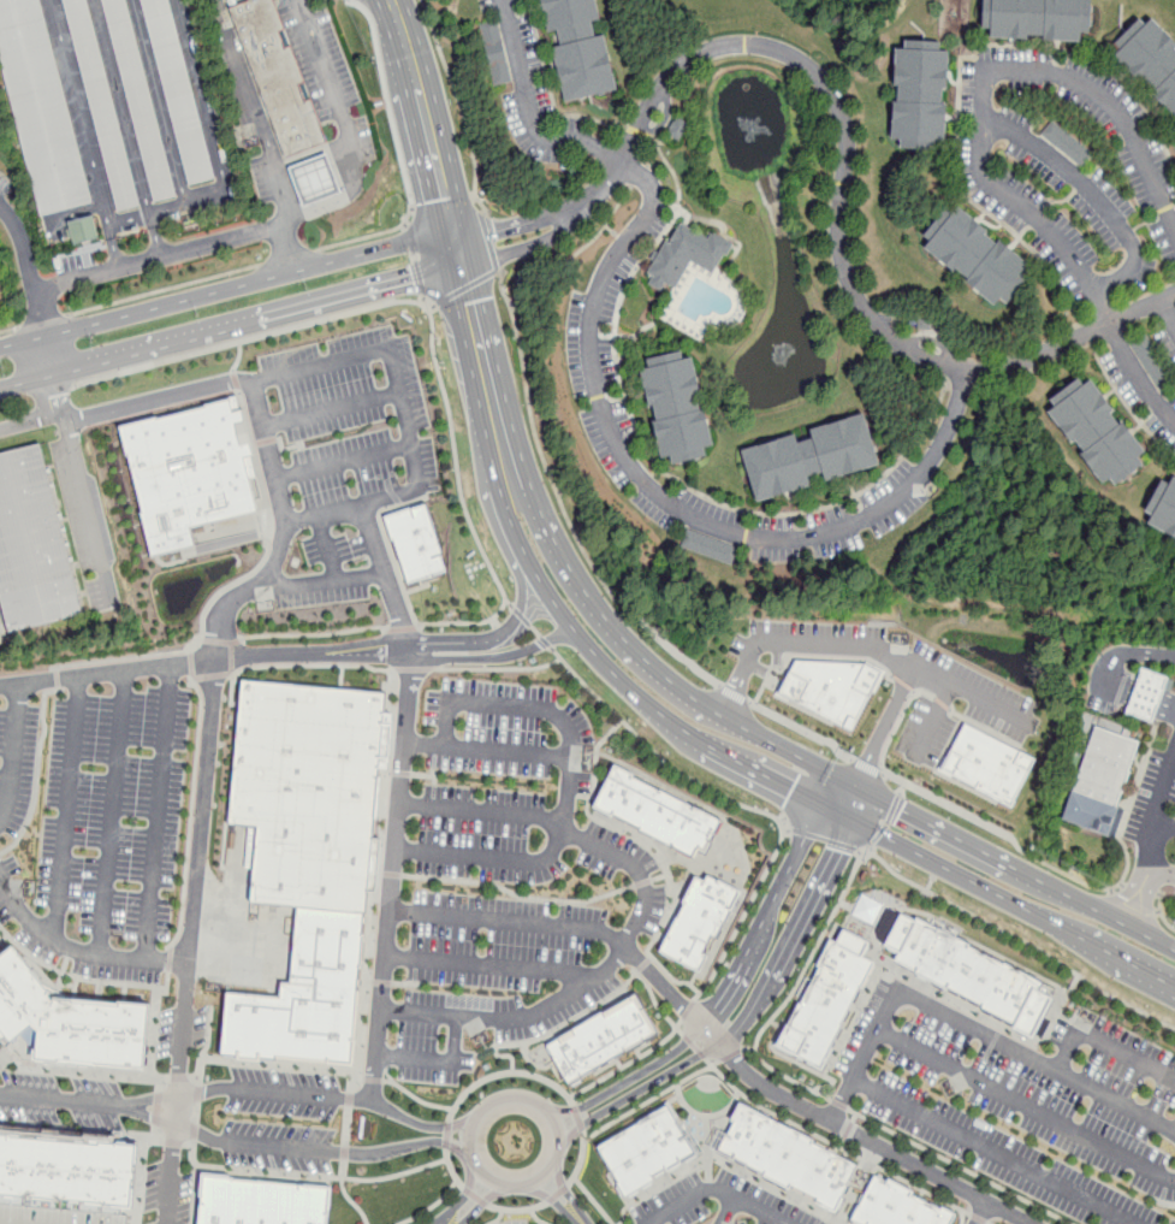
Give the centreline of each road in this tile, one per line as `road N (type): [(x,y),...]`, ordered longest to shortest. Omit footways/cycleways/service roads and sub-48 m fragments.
road 1 (secondary): [(451,235),(0,347)]
road 2 (secondary): [(55,374),(459,270)]
road 3 (residential): [(410,649),(216,658),(0,687)]
road 4 (residential): [(474,1120),(441,1128),(372,1101),(230,1088),(123,1105)]
road 5 (residential): [(123,1105),(221,1141),(345,1153),(432,1141),(471,1155)]
road 6 (secondary): [(722,716),(664,675),(603,615),(508,462)]
road 7 (secondary): [(1100,912),(862,788)]
road 8 (secondary): [(825,805),(1058,926)]
road 9 (secondary): [(451,235),(413,55),(391,0)]
road 10 (secondary): [(508,462),(459,270)]
road 11 (residential): [(548,1110),(527,1096),(502,1096),(480,1111),(470,1133),(482,1173),(527,1185)]
road 12 (residential): [(560,1145),(720,1045)]
road 13 (residential): [(704,1027),(584,1106),(548,1110)]
road 14 (residential): [(773,980),(853,820)]
road 15 (residential): [(410,649),(434,658),(508,656),(575,631)]
road 16 (secondary): [(529,563),(575,631),(636,693)]
road 17 (residential): [(839,776),(773,906)]
road 18 (residential): [(773,906),(704,1027)]
road 19 (secondary): [(705,743),(825,805)]
road 20 (residential): [(459,270),(542,242),(577,212)]
road 21 (secondary): [(839,776),(722,716)]
road 22 (secondary): [(1058,926),(1174,986)]
road 23 (residential): [(123,1105),(0,1094)]

